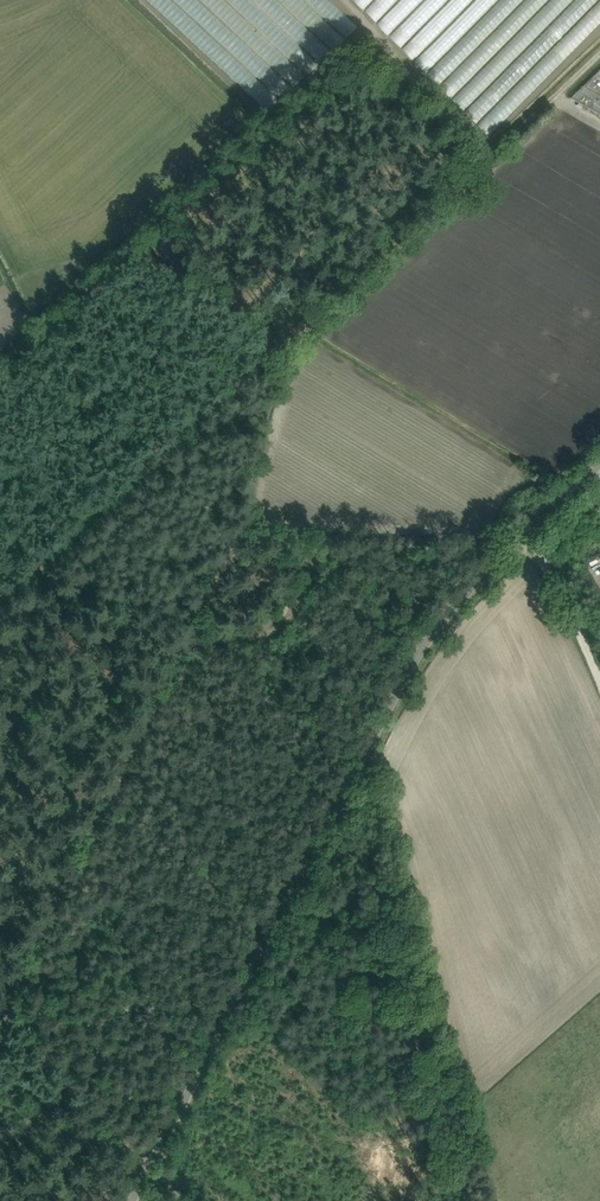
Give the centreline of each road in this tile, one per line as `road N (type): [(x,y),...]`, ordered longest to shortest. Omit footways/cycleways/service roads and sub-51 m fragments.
road 1 (unclassified): [(131,1200),(439,624),(592,473)]
road 2 (track): [(599,51),(252,357),(0,607)]
road 3 (track): [(1,1007),(236,532)]
road 4 (track): [(1,1007),(191,1200)]
road 5 (track): [(526,538),(599,686)]

